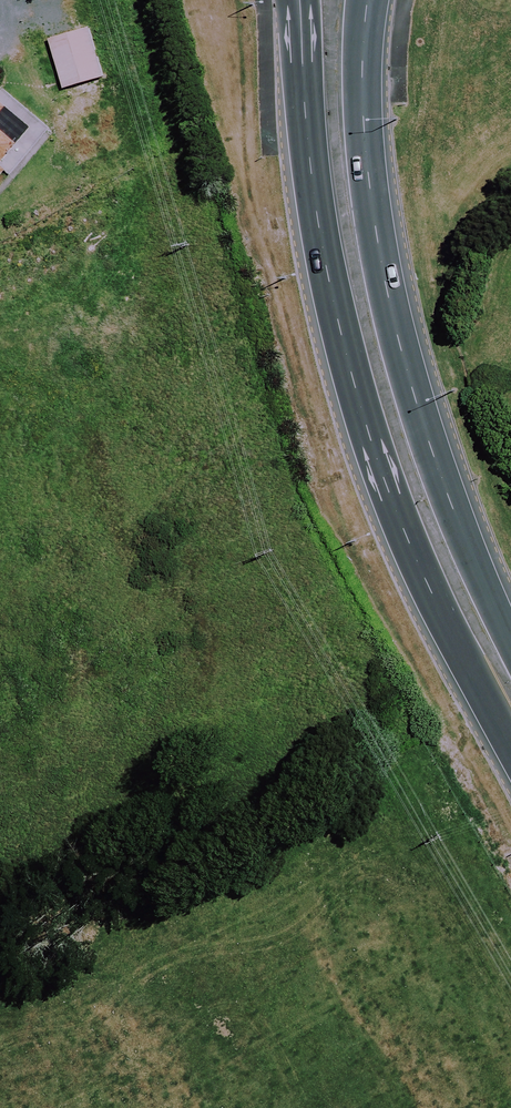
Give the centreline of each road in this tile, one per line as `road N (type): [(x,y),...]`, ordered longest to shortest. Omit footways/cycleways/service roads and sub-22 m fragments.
road 1 (secondary): [(510,715),(456,628),(391,499),(351,366),(312,188),(298,0)]
road 2 (secondary): [(367,0),(364,142),(380,259),(413,392),(510,676)]

